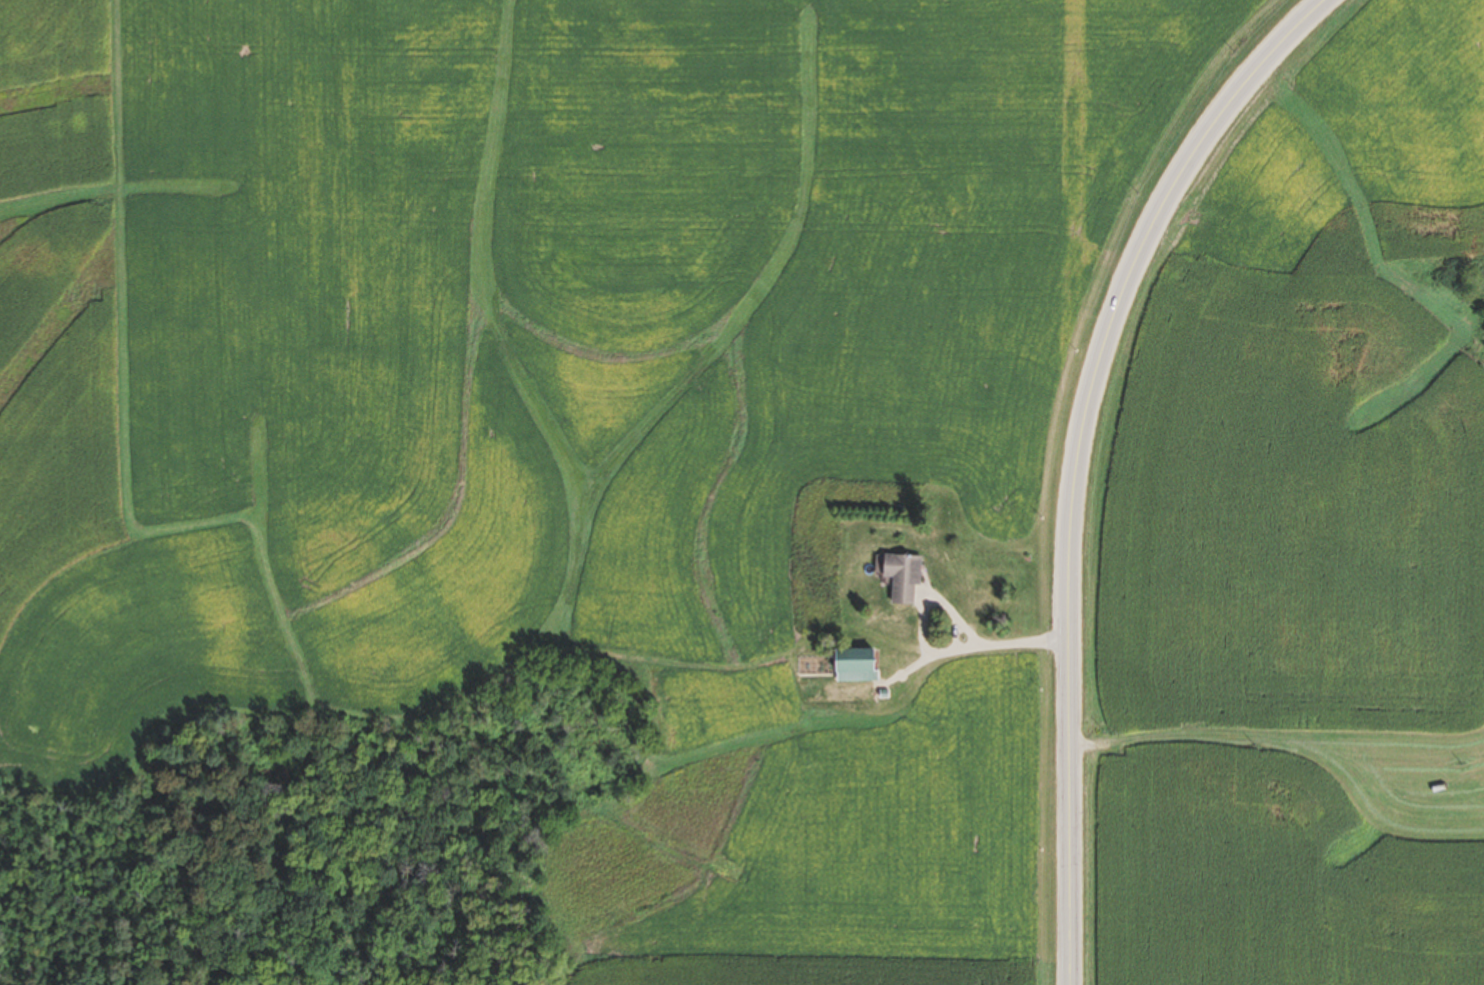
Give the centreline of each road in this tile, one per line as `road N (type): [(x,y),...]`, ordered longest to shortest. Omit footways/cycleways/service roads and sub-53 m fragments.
road 1 (primary): [(1328,0),(1244,88),(1181,177),(1147,242),(1094,400),(1074,528),(1075,984)]

